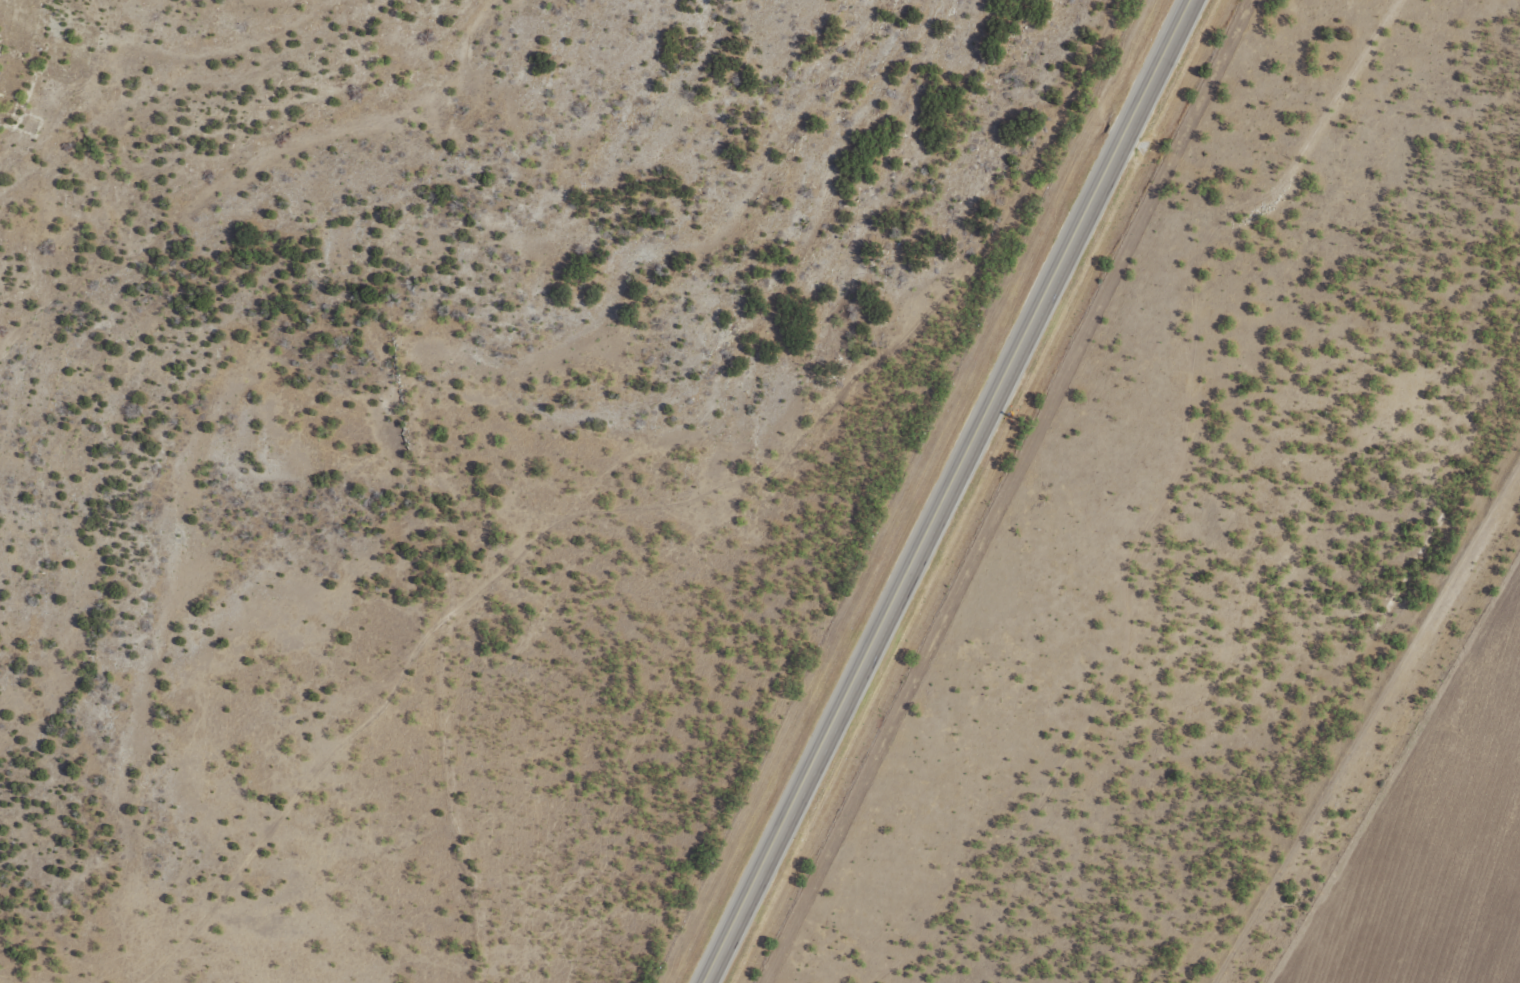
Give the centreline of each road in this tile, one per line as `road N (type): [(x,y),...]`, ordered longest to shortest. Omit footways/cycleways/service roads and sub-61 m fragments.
road 1 (trunk): [(707,982),(1195,0)]

